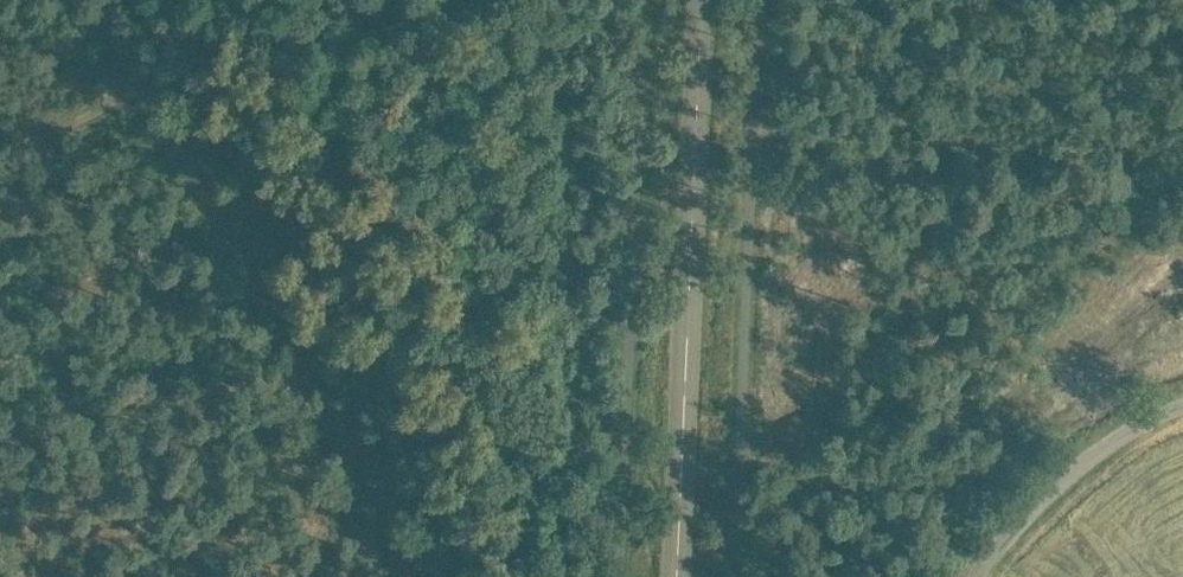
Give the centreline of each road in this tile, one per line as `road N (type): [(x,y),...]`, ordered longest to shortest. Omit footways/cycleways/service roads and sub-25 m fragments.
road 1 (track): [(435,576),(105,0)]
road 2 (secondary): [(682,576),(699,0)]
road 3 (unclassified): [(975,576),(1011,527),(1126,421),(1182,391)]

